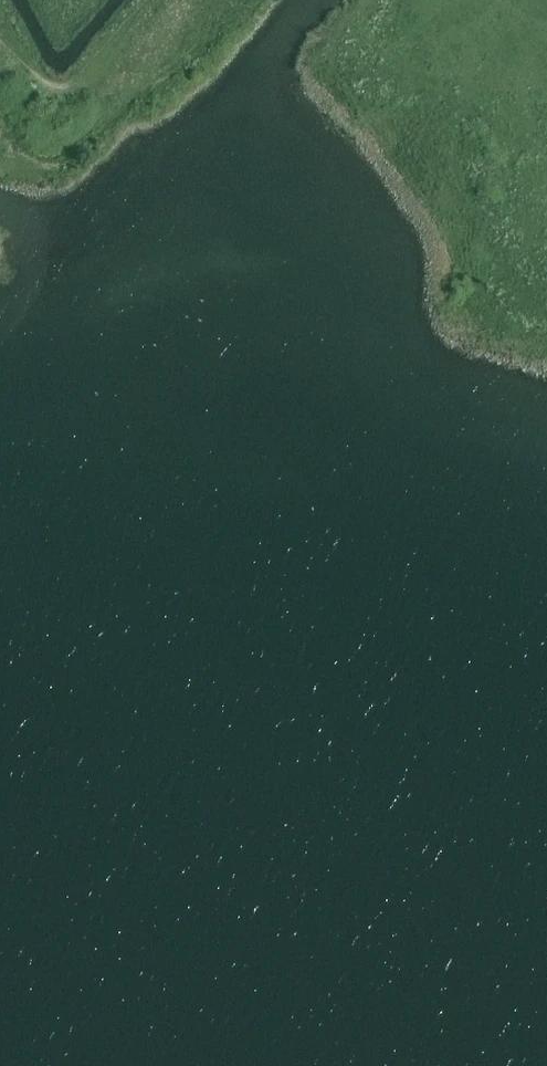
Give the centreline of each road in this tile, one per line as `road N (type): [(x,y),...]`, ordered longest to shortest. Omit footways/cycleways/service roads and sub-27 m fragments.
road 1 (track): [(172,0),(133,103),(112,129),(0,176)]

